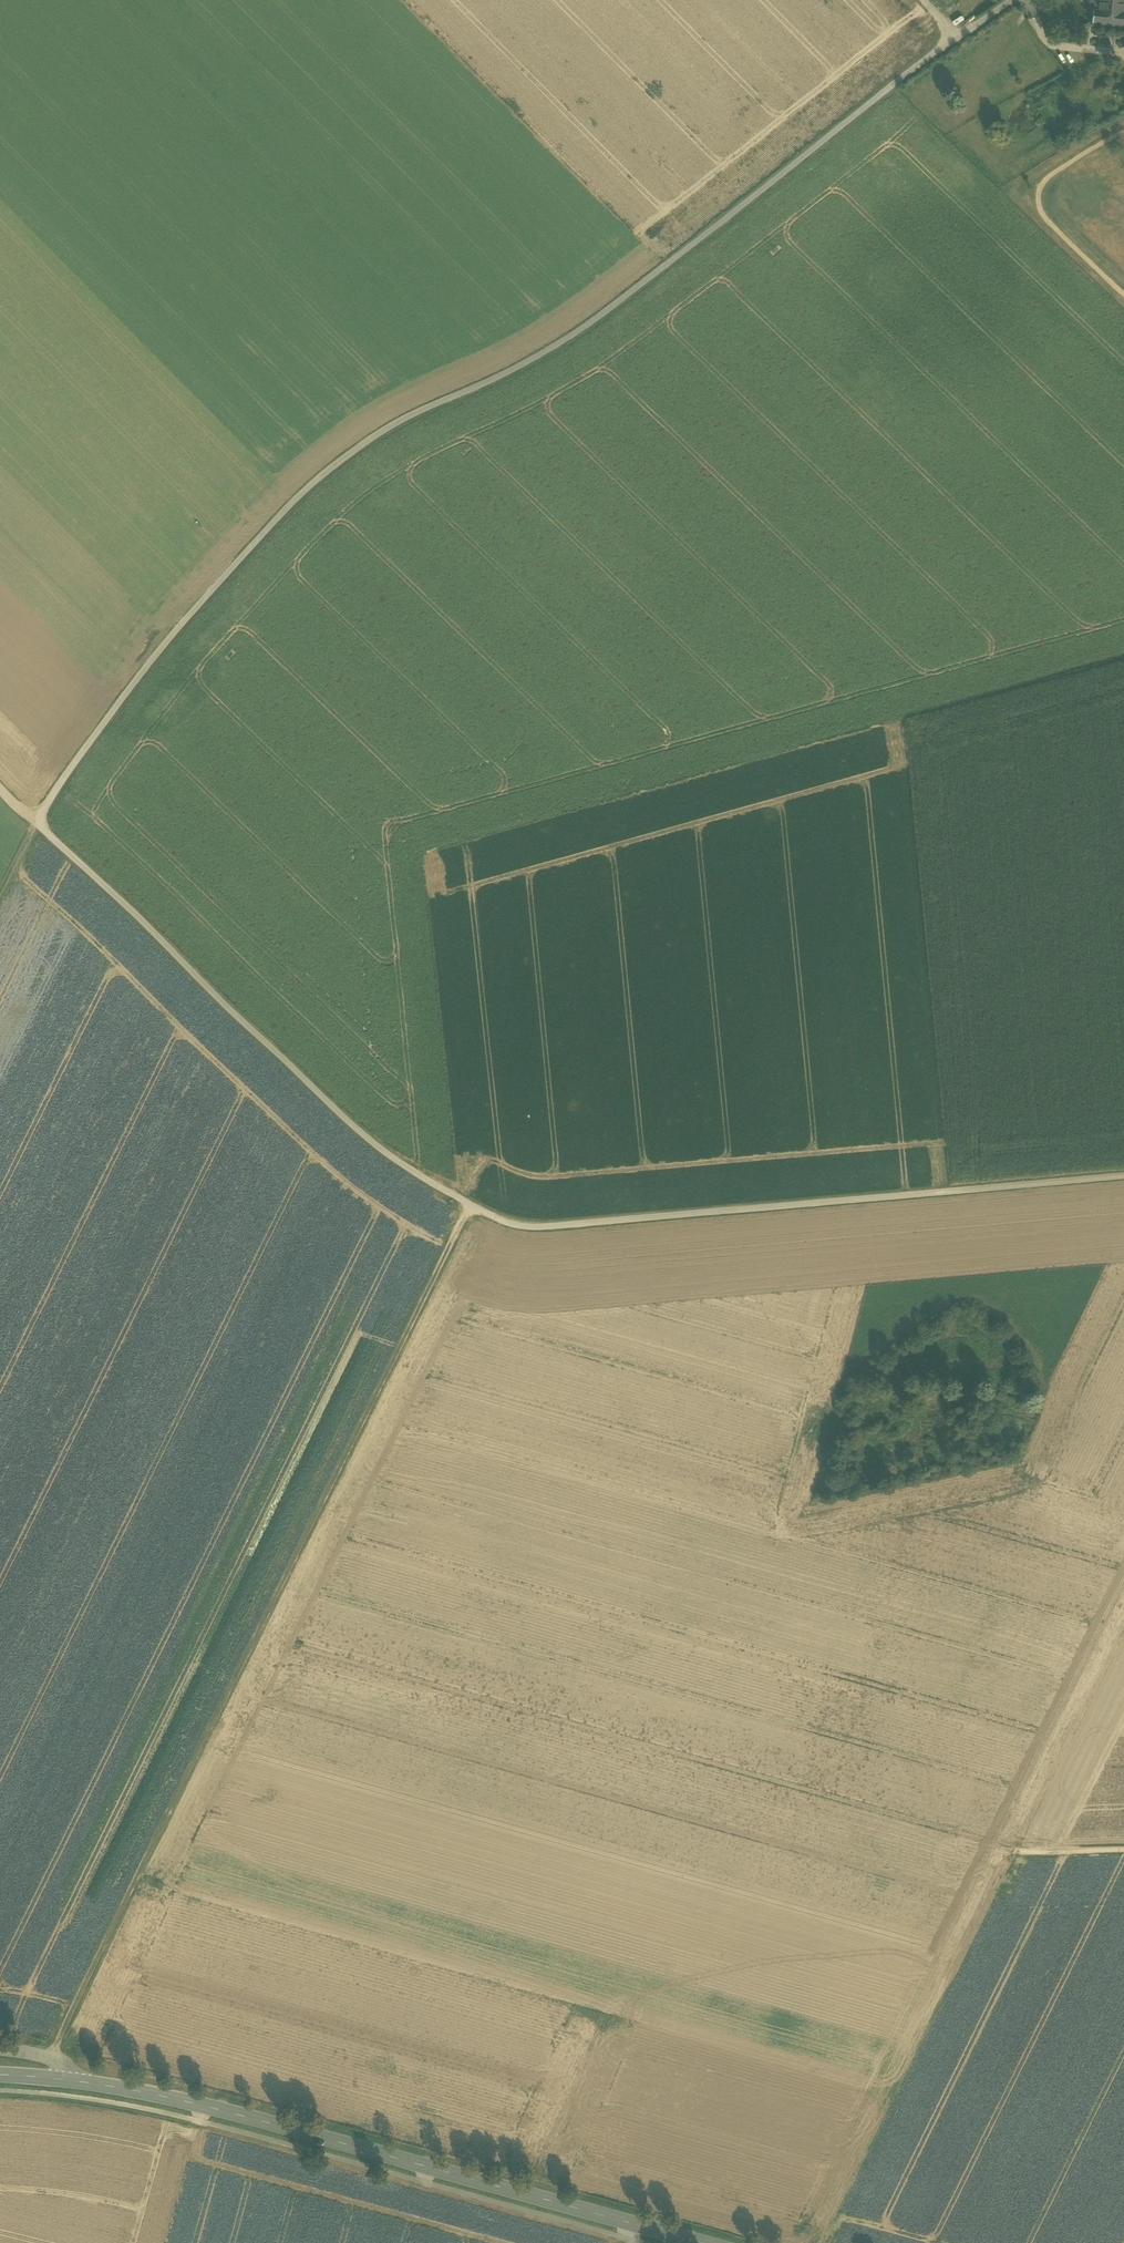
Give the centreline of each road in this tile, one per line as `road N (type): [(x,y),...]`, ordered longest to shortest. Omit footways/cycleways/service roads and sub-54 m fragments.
road 1 (track): [(1022,0),(885,91),(591,330),(355,452),(251,554),(34,822)]
road 2 (track): [(1123,1175),(532,1229),(503,1222),(361,1132),(34,822)]
road 3 (track): [(471,1206),(51,2059)]
road 4 (secondary): [(0,2076),(202,2106),(702,2242)]
road 5 (track): [(1027,0),(1049,46),(1123,57)]

